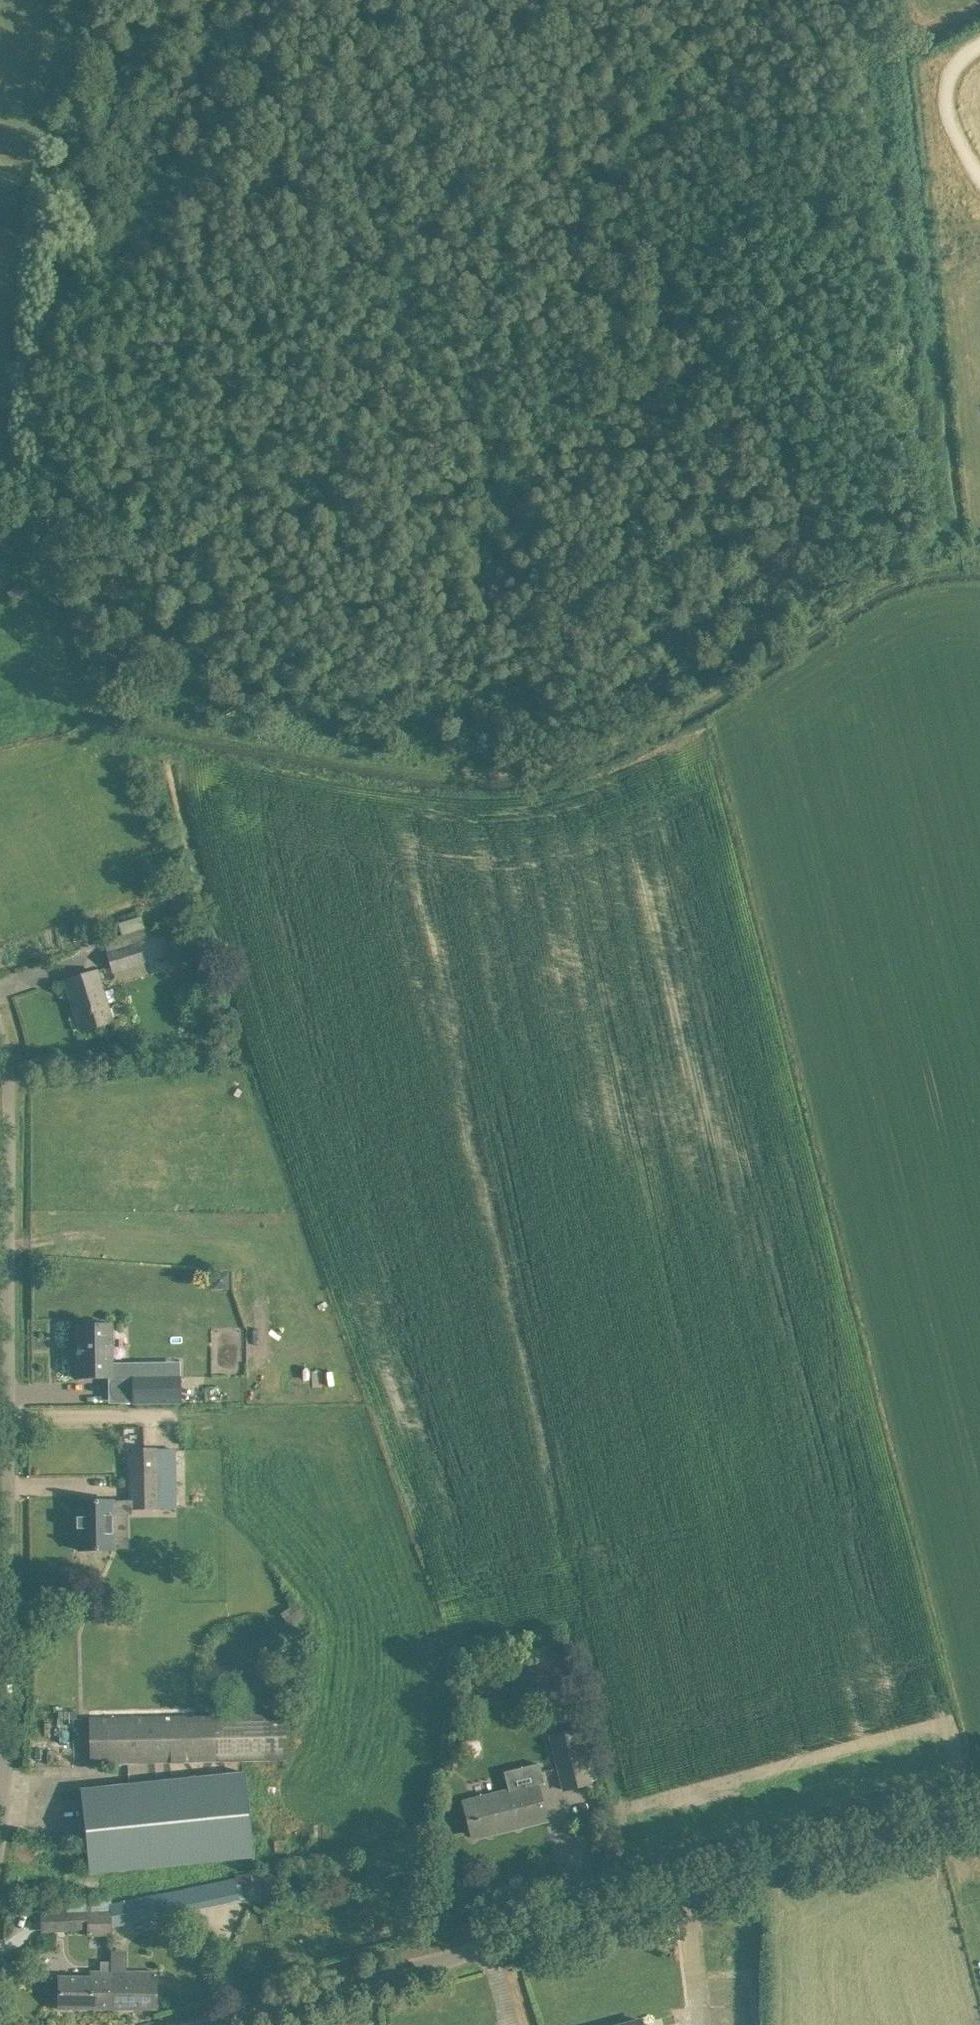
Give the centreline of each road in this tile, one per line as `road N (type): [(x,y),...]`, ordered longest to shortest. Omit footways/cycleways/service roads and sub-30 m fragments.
road 1 (unclassified): [(203,2024),(979,1814)]
road 2 (unclassified): [(1,1771),(10,1603),(0,1230)]

